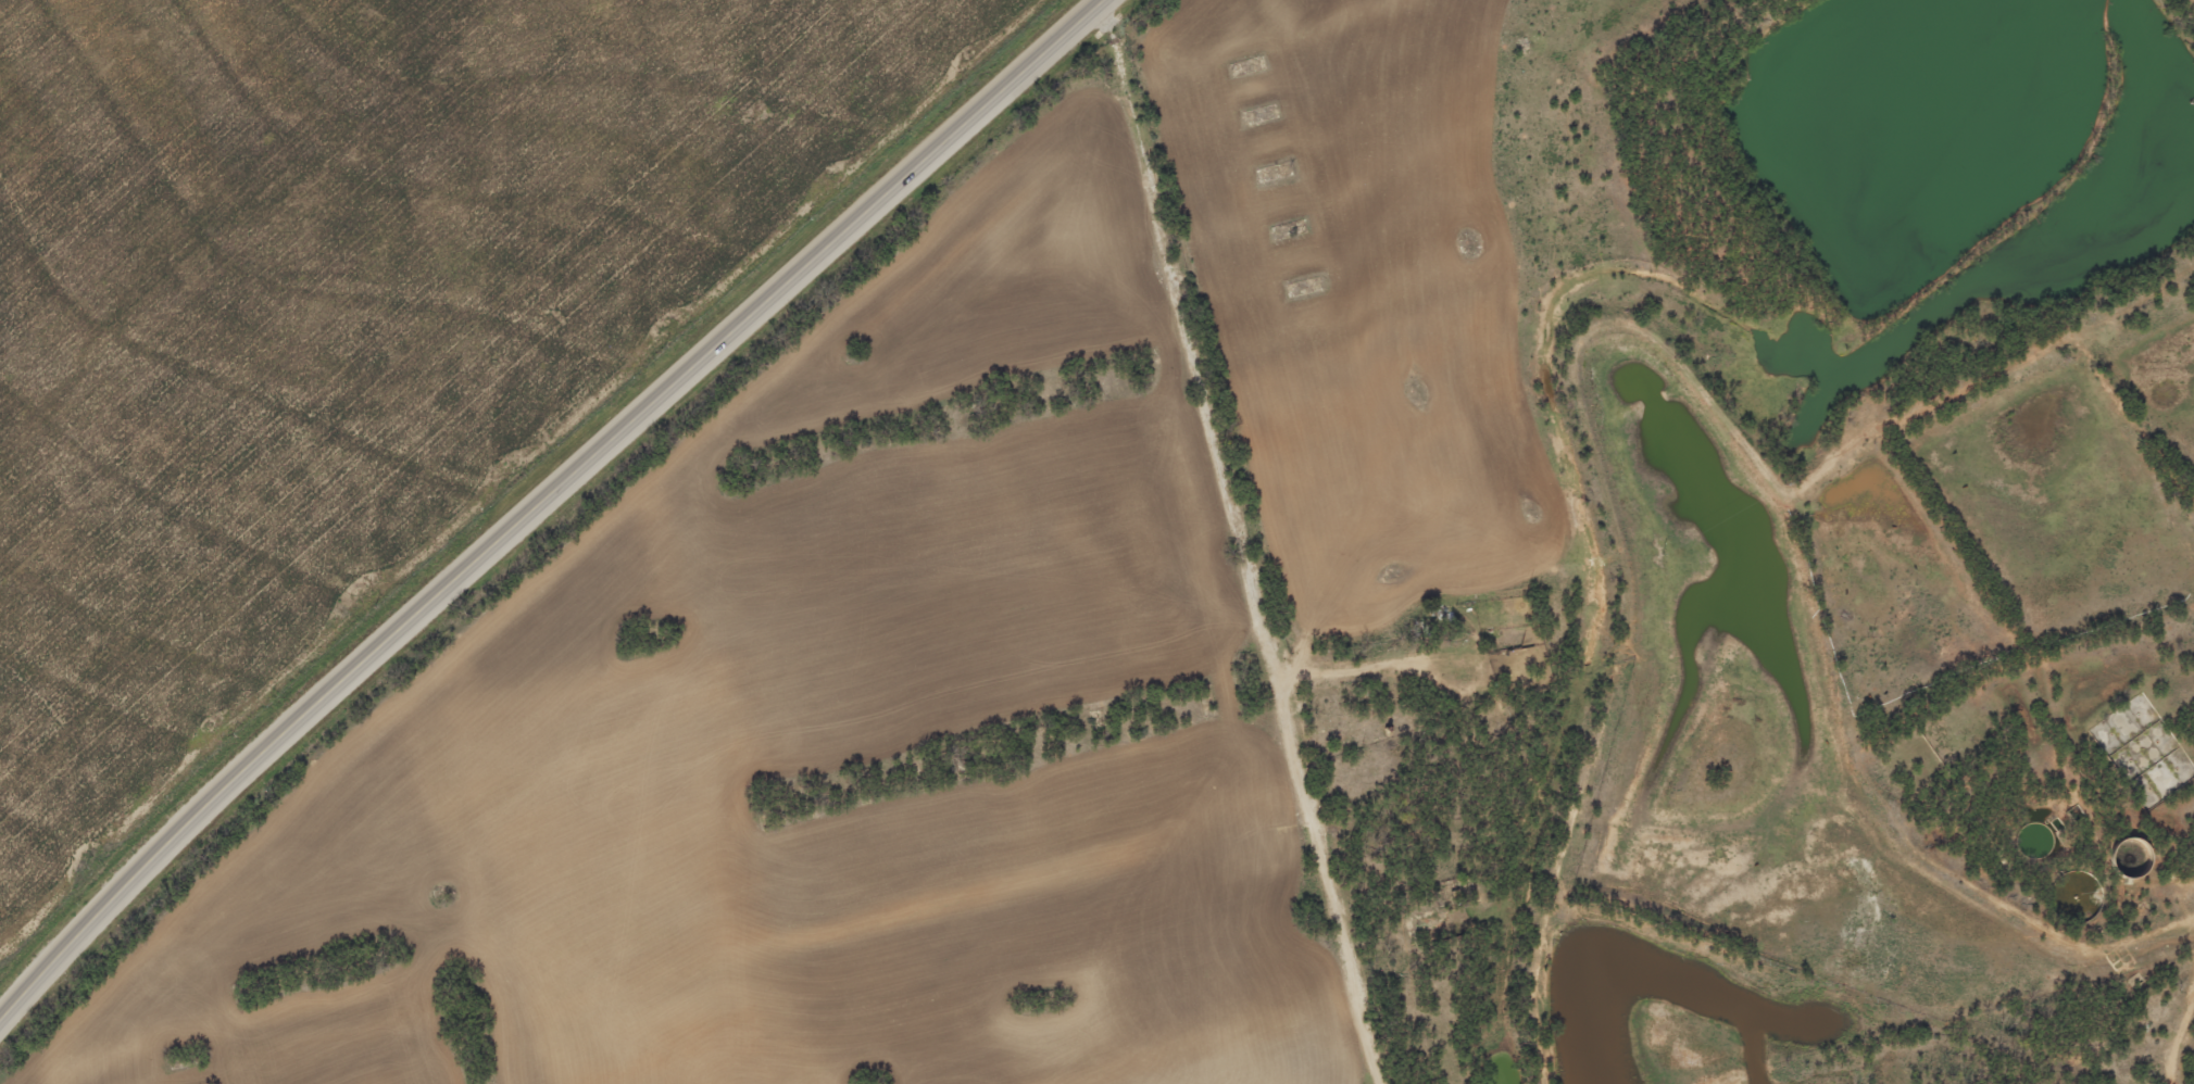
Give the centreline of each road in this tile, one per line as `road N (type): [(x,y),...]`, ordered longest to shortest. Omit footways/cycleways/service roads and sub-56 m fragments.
road 1 (trunk): [(0,1011),(183,822),(1100,0)]
road 2 (track): [(1106,0),(1376,1083)]

